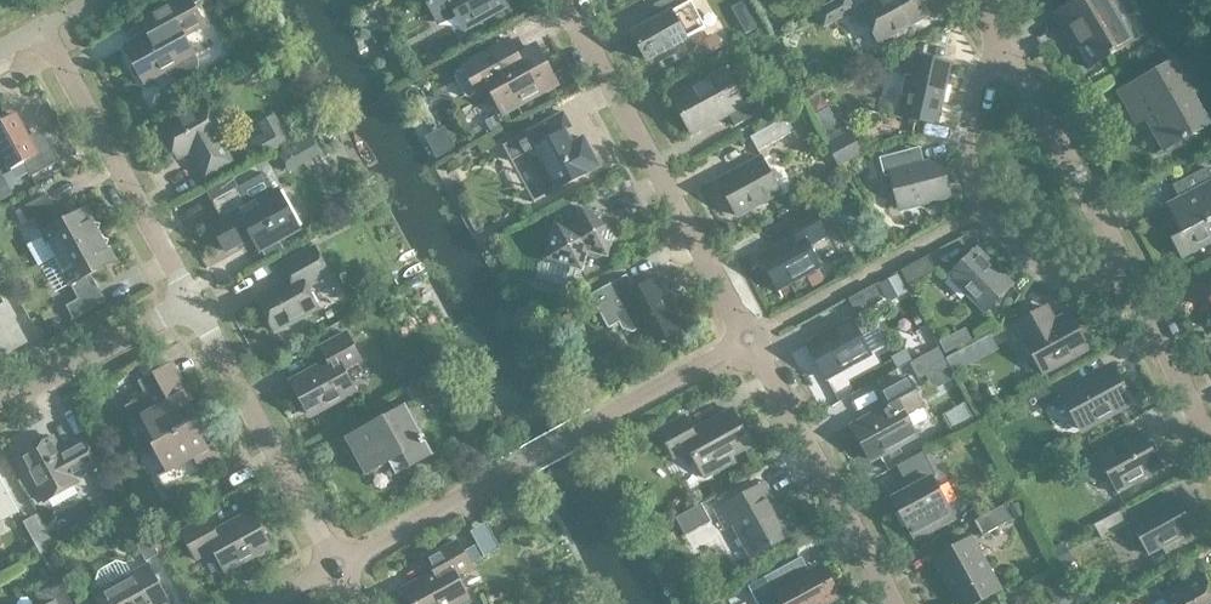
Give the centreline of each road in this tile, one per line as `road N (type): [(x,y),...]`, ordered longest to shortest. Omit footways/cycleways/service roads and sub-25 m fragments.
road 1 (residential): [(336,567),(749,337)]
road 2 (residential): [(560,0),(749,337)]
road 3 (residential): [(195,306),(44,25)]
road 4 (residential): [(749,337),(892,603)]
road 5 (residential): [(336,567),(195,306)]
road 6 (residential): [(749,337),(983,209)]
road 7 (residential): [(1131,287),(1082,183),(1006,56)]
road 8 (residential): [(0,410),(195,306)]
road 9 (residential): [(1210,461),(1131,287)]
road 10 (residential): [(1131,287),(1055,280),(1001,237),(983,209)]
road 11 (residential): [(983,209),(968,160),(971,98),(1006,56)]

